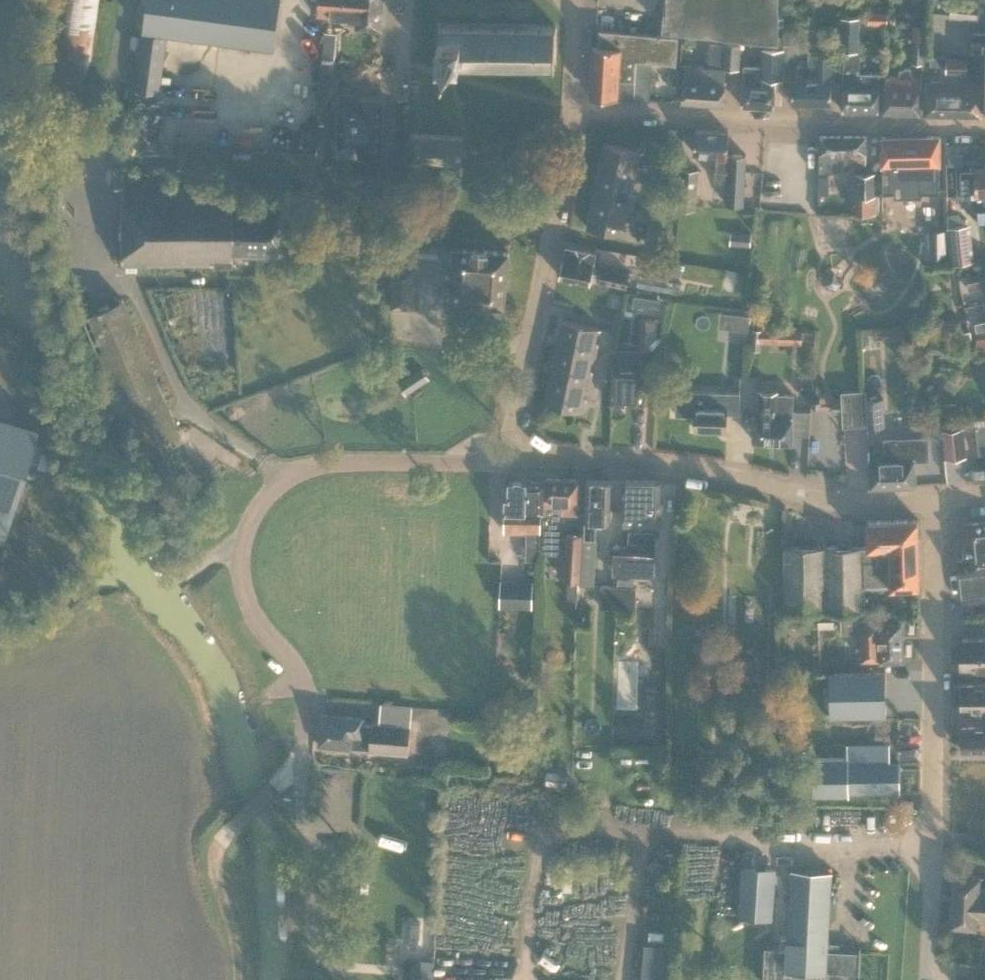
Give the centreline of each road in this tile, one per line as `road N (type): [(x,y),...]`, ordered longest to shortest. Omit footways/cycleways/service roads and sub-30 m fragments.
road 1 (residential): [(231,828),(303,753),(306,731),(300,671),(258,620),(238,566),(261,499),(282,477),(328,463),(507,457)]
road 2 (residential): [(925,979),(935,498)]
road 3 (residential): [(935,498),(825,497),(739,471),(624,456),(507,457)]
road 4 (residential): [(984,123),(572,107)]
road 5 (residential): [(507,457),(572,107)]
road 6 (track): [(241,979),(215,855),(231,828)]
road 7 (residential): [(390,154),(394,0)]

